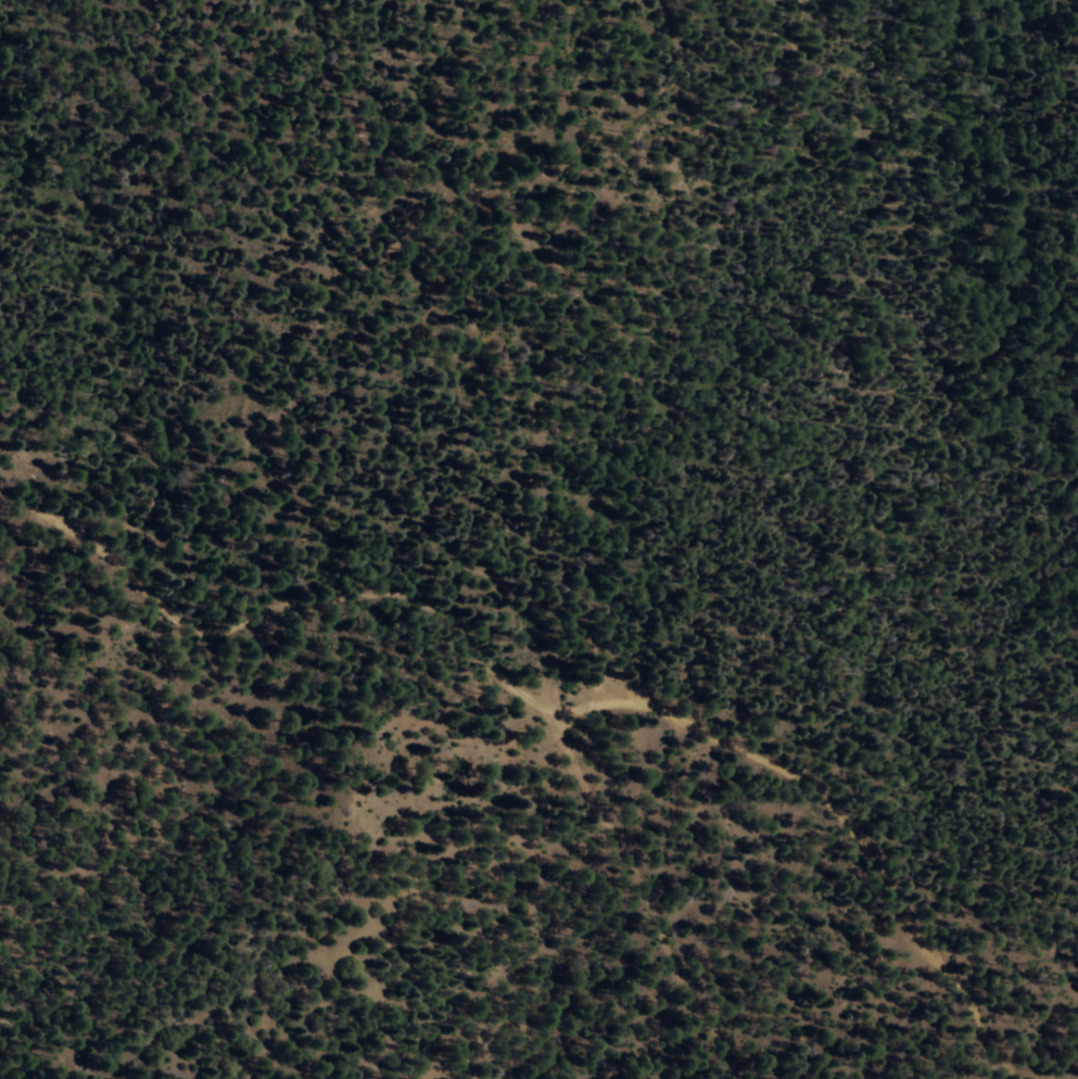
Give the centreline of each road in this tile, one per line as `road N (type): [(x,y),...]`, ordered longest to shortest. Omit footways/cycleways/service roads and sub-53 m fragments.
road 1 (residential): [(0,467),(119,585),(216,636),(486,648),(802,757),(965,977),(1024,1078)]

